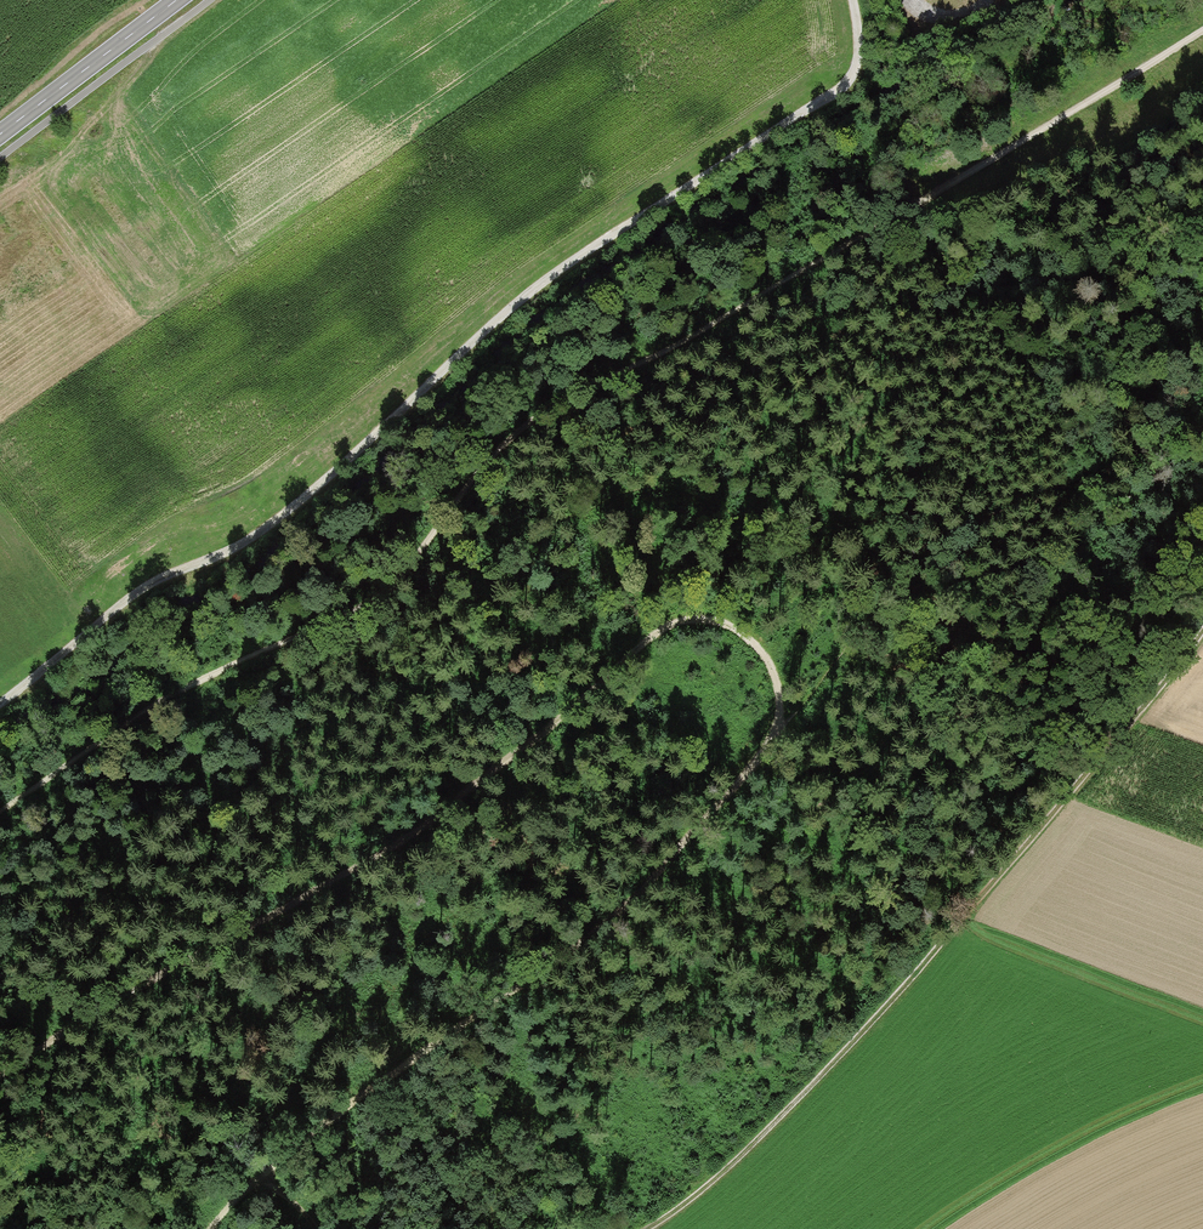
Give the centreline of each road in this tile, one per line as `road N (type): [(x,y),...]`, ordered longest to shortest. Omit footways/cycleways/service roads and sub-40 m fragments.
road 1 (track): [(0,1078),(487,775),(678,618),(719,620),(753,638),(779,677),(784,711),(765,753),(709,820),(632,902),(332,1114),(205,1228)]
road 2 (track): [(0,814),(180,689),(369,601),(416,561),(474,467),(543,411),(745,307),(1202,32)]
road 3 (track): [(853,0),(854,51),(840,85),(574,264),(294,504),(216,557),(138,589),(0,701)]
road 4 (track): [(650,1228),(758,1146),(863,1038),(1039,828),(1135,728),(1202,633)]
road 5 (primary): [(175,0),(0,132)]

